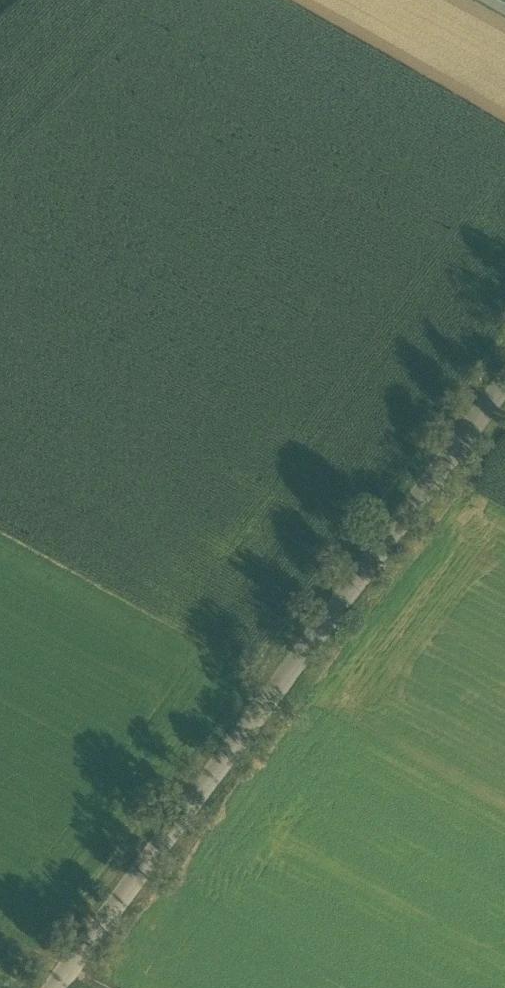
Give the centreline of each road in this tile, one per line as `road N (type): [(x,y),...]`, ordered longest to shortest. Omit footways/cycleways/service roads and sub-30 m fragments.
road 1 (residential): [(56,987),(504,389)]

